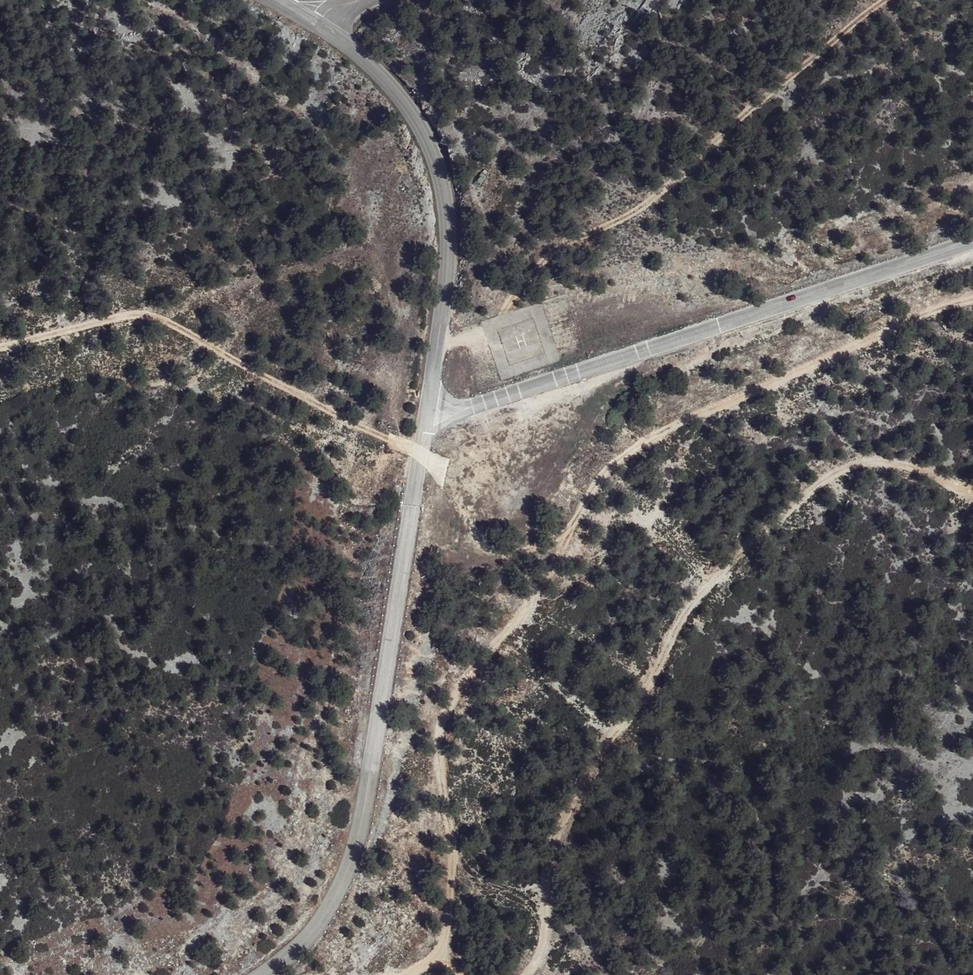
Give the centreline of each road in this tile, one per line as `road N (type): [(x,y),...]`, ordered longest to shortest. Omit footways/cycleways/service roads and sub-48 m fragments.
road 1 (track): [(972,300),(679,414),(622,460),(444,716),(436,742),(456,852),(448,956),(464,974)]
road 2 (track): [(520,974),(537,961),(546,937),(549,876),(570,807),(712,572),(814,486),(863,463),(895,460),(972,479)]
road 3 (unclassified): [(426,428),(357,839),(321,915),(262,974)]
road 4 (track): [(436,345),(473,341),(496,329),(538,263),(639,212),(883,0)]
road 5 (unclassified): [(426,428),(972,242)]
road 6 (track): [(0,346),(129,302),(424,449)]
road 7 (unclassified): [(311,29),(363,63),(423,135),(446,262),(426,428)]

